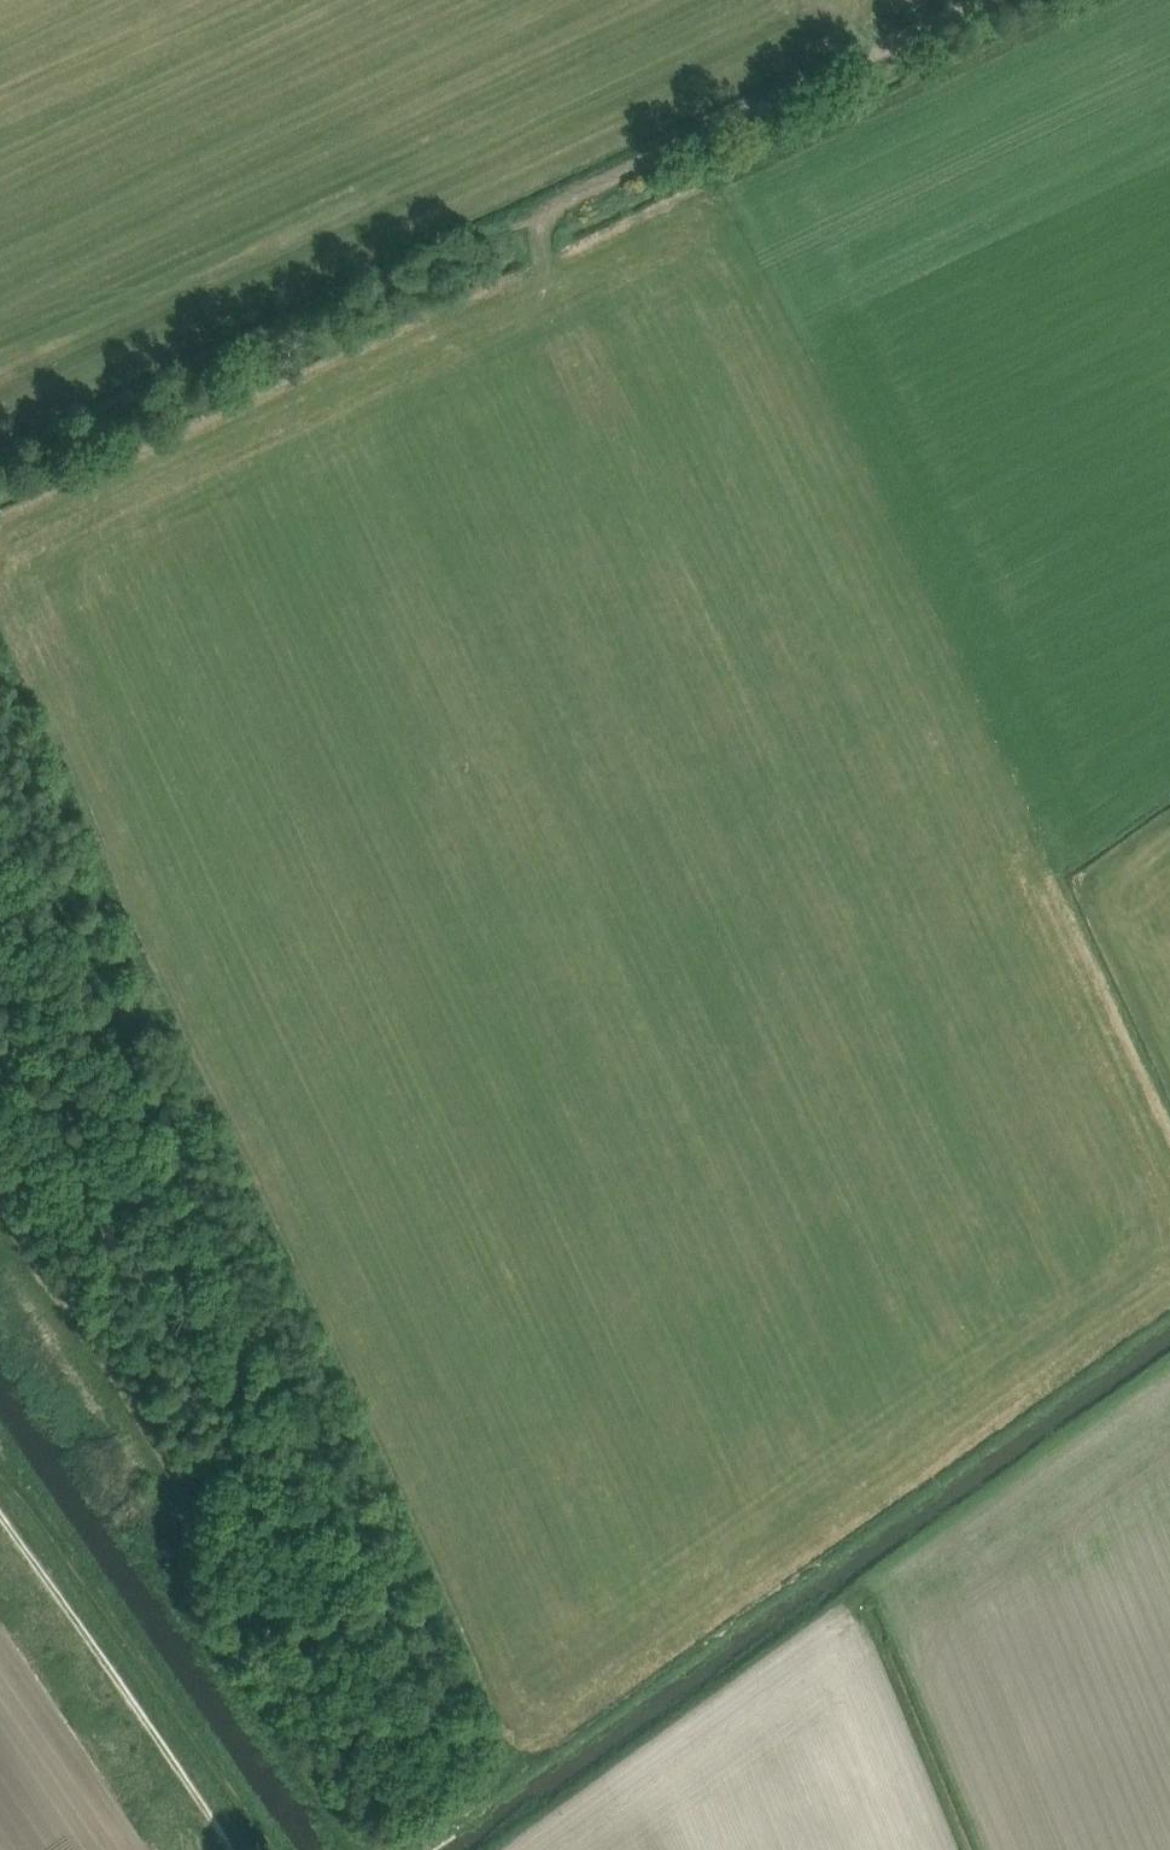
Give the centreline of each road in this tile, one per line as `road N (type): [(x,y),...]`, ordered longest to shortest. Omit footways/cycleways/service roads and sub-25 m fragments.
road 1 (track): [(524,1778),(0,634)]
road 2 (track): [(0,515),(542,265),(547,212),(558,203),(978,0)]
road 3 (track): [(0,1466),(22,1473),(279,1849)]

